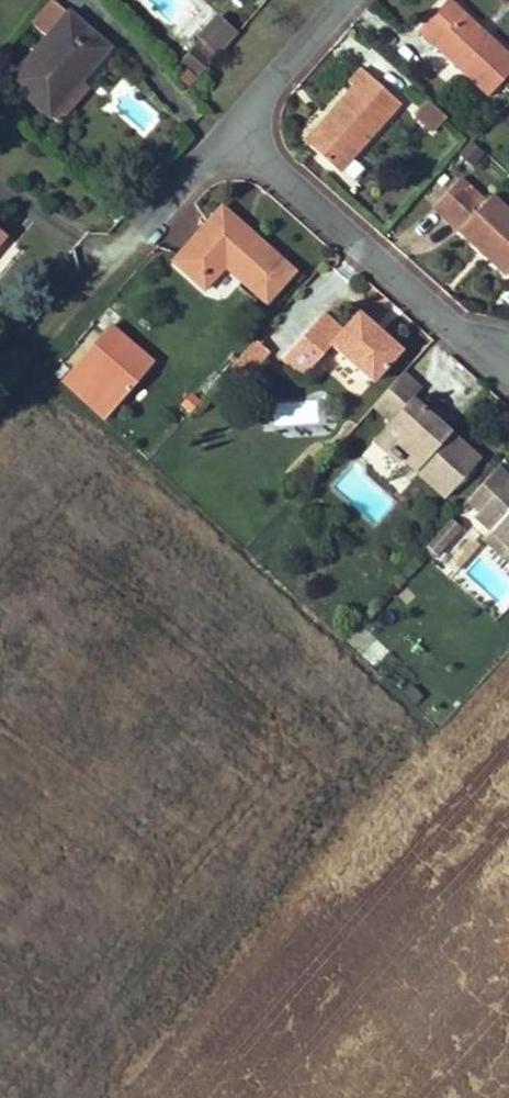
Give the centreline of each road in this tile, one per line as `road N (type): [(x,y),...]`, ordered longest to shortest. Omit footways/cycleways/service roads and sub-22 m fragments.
road 1 (residential): [(508,367),(226,118)]
road 2 (residential): [(111,258),(226,118)]
road 3 (residential): [(226,118),(331,0)]

